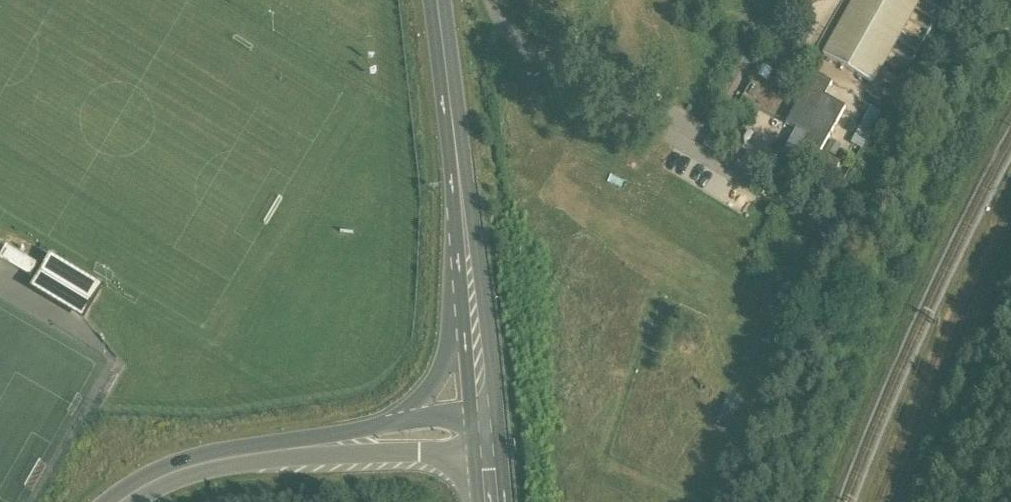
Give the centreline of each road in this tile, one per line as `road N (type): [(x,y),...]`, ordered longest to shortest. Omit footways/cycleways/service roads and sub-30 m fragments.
road 1 (track): [(1010,257),(901,501)]
road 2 (primary): [(437,0),(471,245)]
road 3 (primary): [(278,453),(490,453)]
road 4 (primary): [(471,245),(490,453)]
road 5 (primary): [(471,245),(452,359),(433,392),(397,423)]
road 6 (primary): [(278,453),(172,477),(127,501)]
road 7 (primary): [(397,423),(278,453)]

